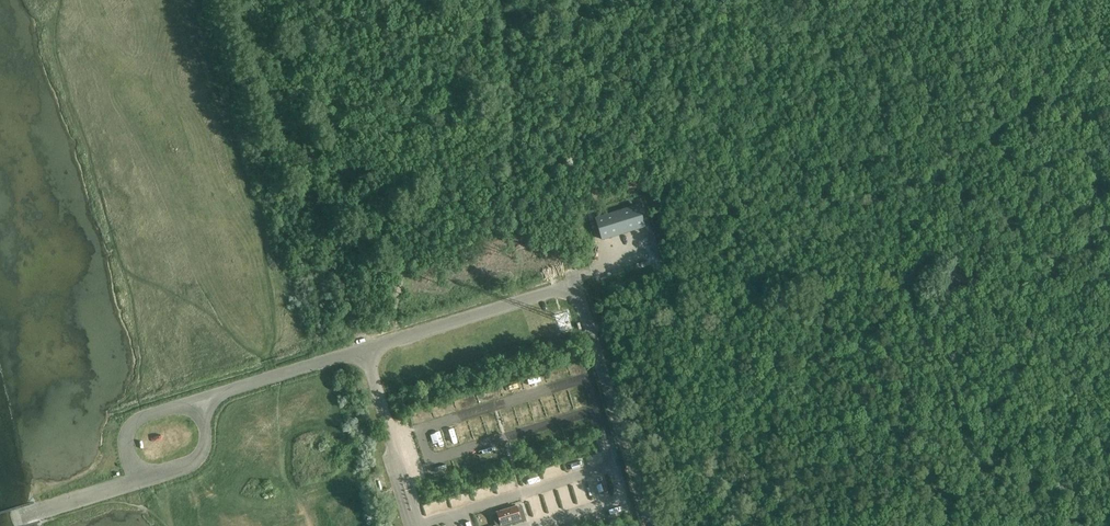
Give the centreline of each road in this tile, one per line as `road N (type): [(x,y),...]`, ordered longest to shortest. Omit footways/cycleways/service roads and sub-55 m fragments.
road 1 (unclassified): [(651,525),(574,292),(557,289),(367,350)]
road 2 (unclassified): [(133,423),(129,454),(142,479),(175,469),(205,446),(201,400)]
road 3 (unclassified): [(201,400),(367,350)]

